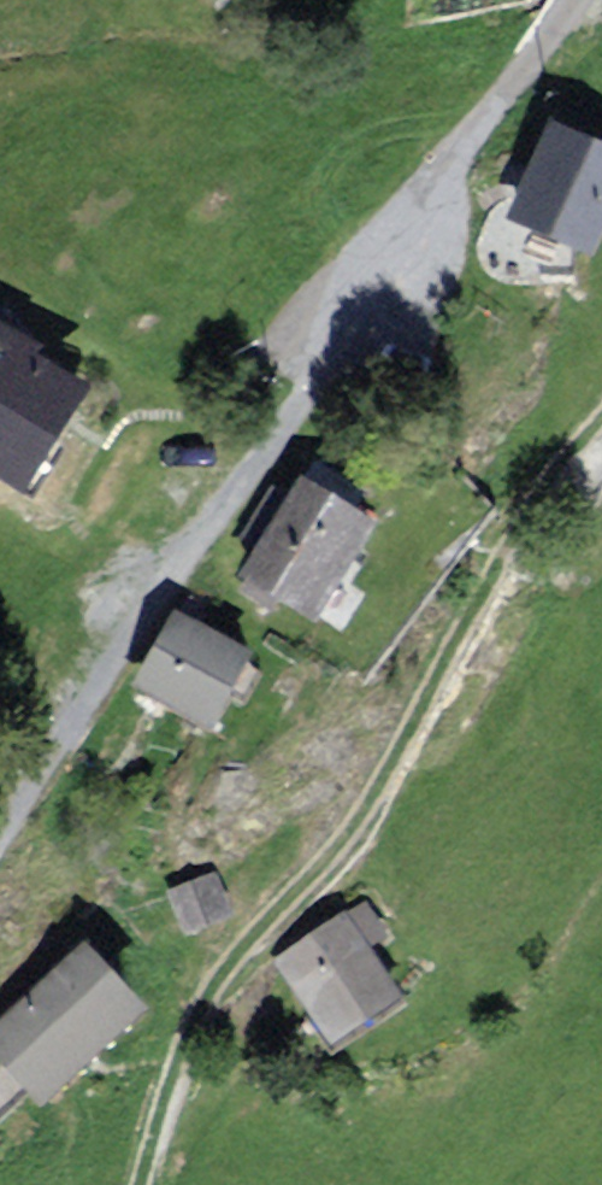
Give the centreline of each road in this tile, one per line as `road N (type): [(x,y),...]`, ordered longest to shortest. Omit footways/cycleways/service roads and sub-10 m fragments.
road 1 (unclassified): [(0,874),(86,739),(200,524),(309,406),(577,0)]
road 2 (track): [(601,412),(548,482),(395,810),(248,950),(185,1064),(164,1184)]

